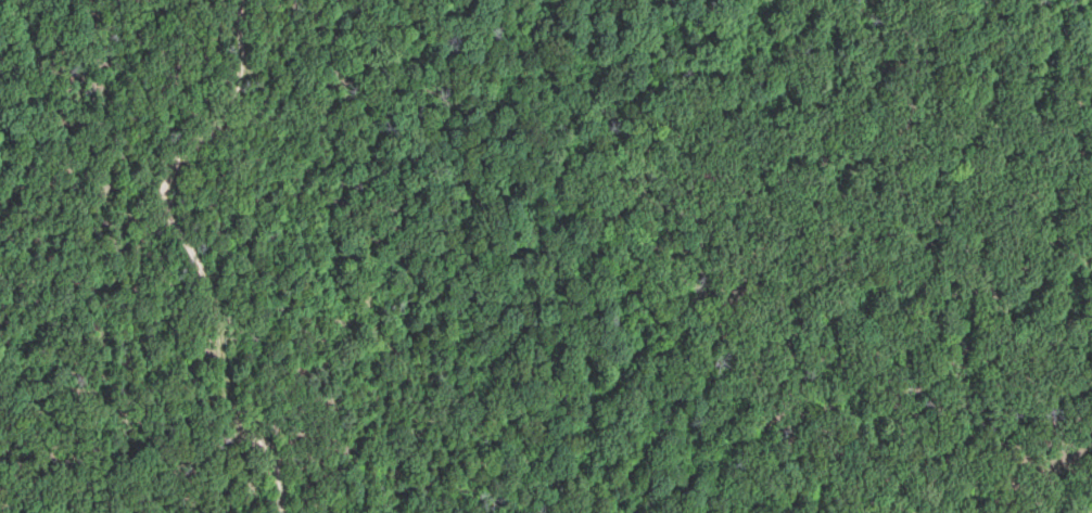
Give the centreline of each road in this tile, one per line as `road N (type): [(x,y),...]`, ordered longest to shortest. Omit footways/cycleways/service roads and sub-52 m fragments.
road 1 (residential): [(238,512),(229,388),(229,60),(255,0)]

